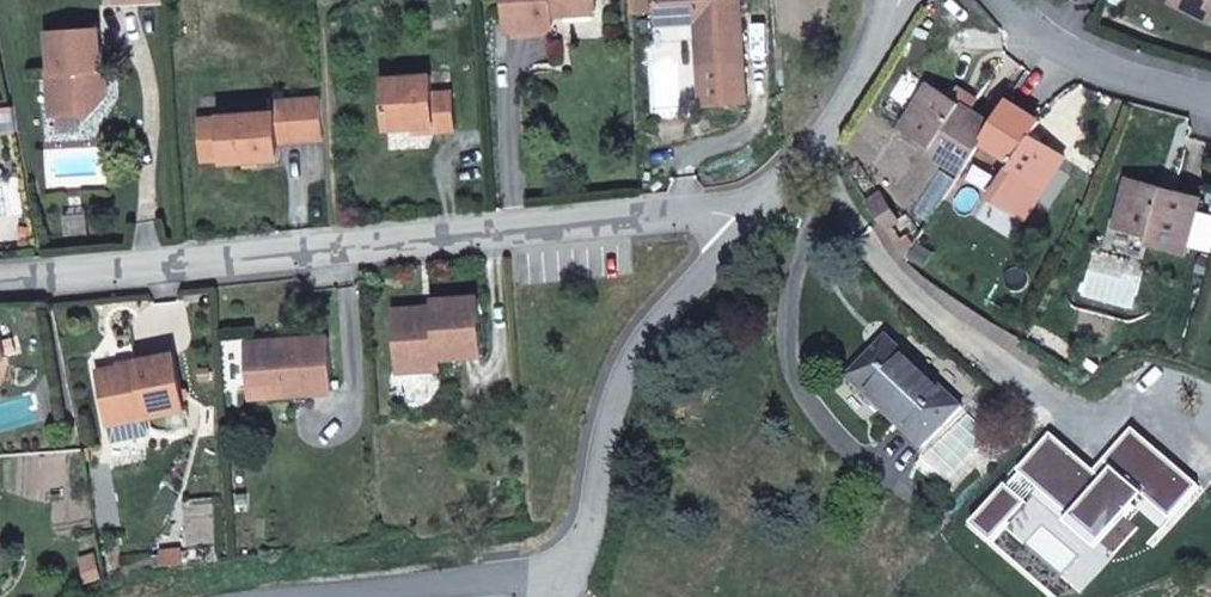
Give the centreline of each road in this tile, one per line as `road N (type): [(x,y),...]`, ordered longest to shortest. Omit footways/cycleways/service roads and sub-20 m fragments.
road 1 (residential): [(0,274),(684,216),(734,220)]
road 2 (residential): [(734,220),(640,342),(576,564)]
road 3 (residential): [(898,0),(819,140),(734,220)]
road 4 (residential): [(326,596),(576,564)]
road 5 (residential): [(1010,0),(1068,57),(1210,106)]

